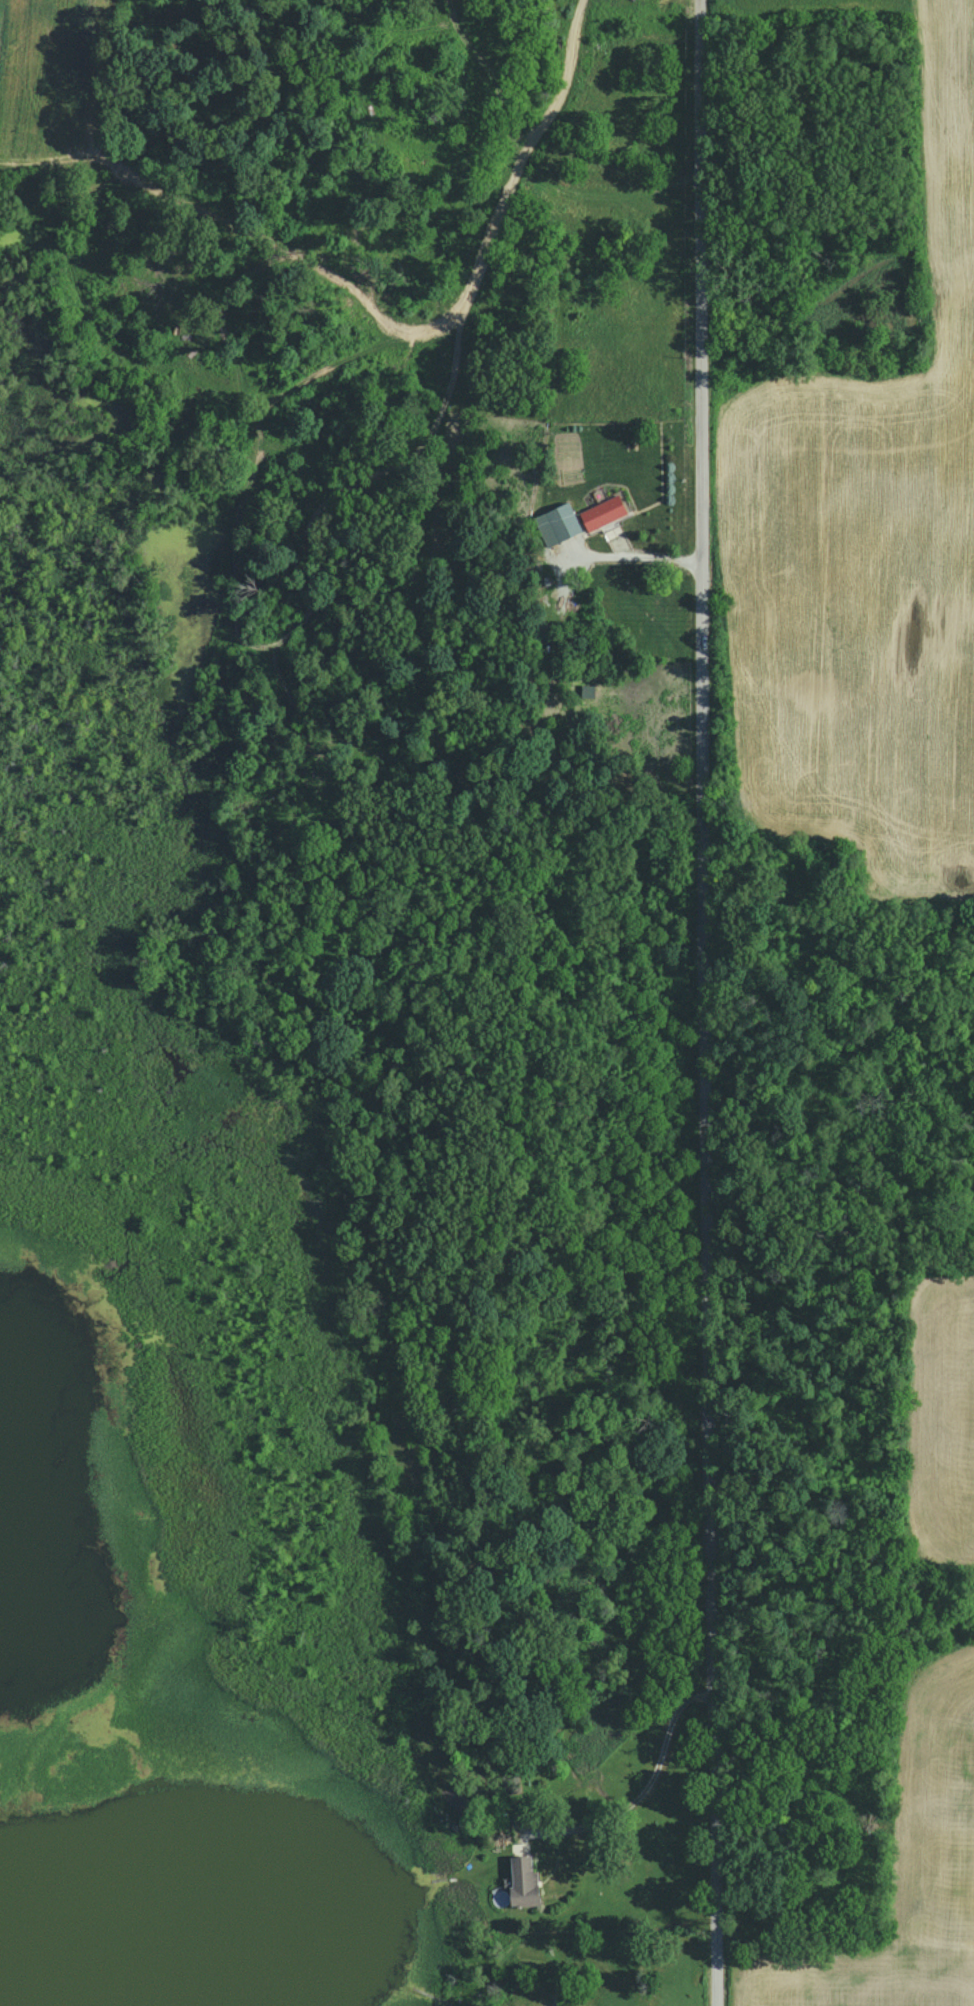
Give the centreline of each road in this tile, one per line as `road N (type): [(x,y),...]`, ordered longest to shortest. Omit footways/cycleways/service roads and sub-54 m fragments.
road 1 (residential): [(720,2005),(697,956),(697,0)]

